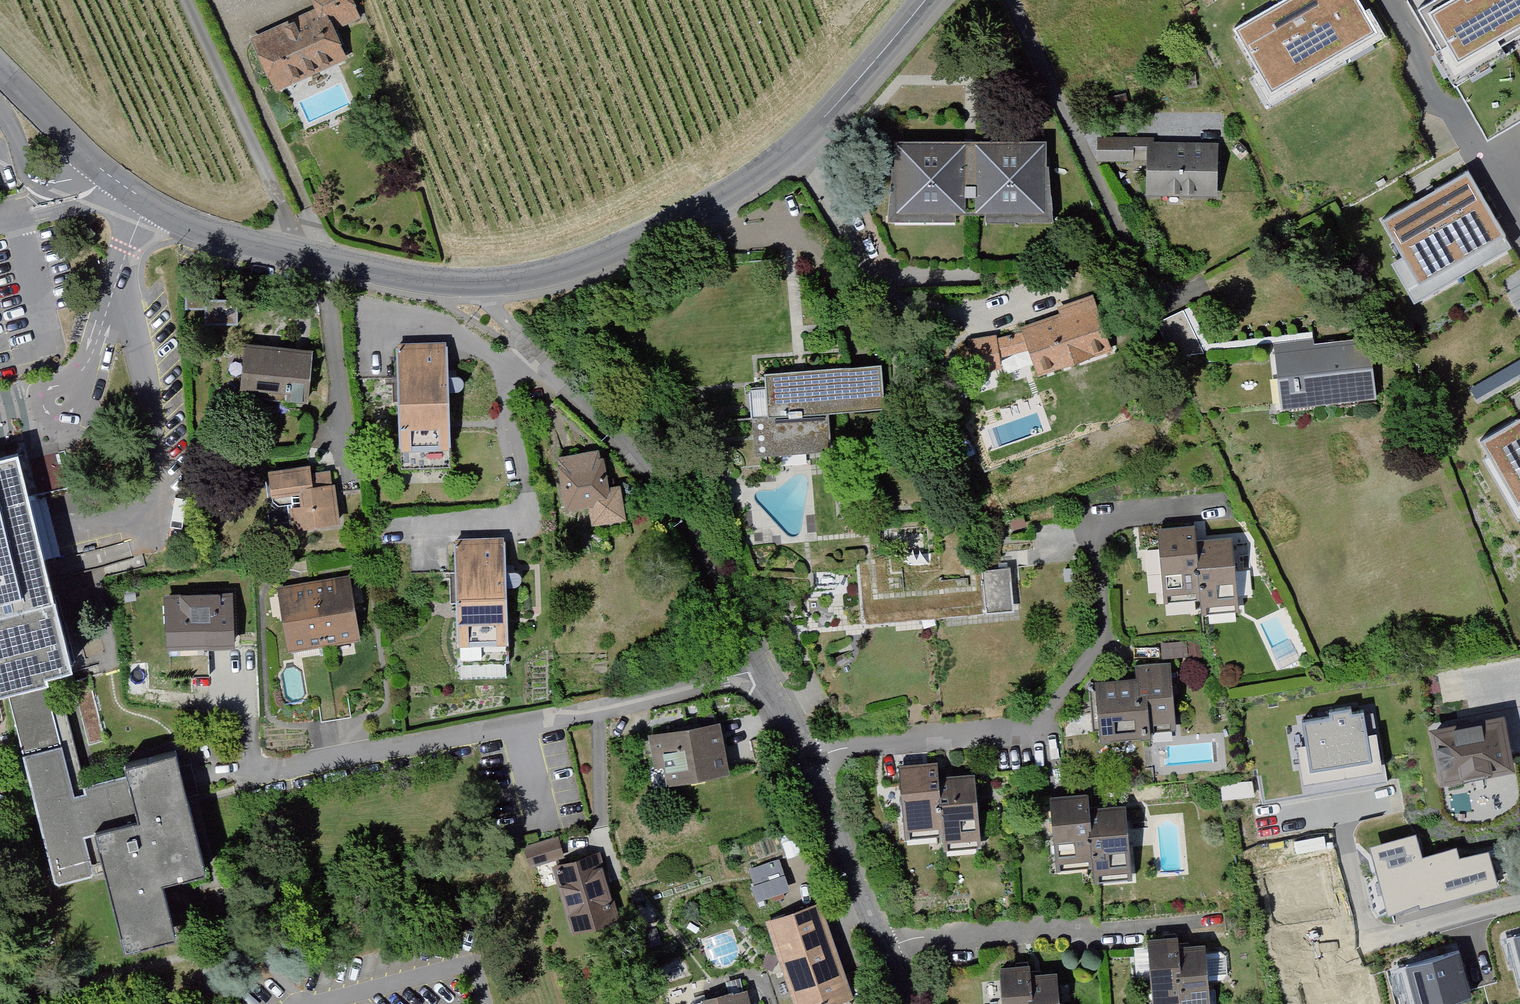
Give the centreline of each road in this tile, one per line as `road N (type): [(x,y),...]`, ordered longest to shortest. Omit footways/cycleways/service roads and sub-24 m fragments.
road 1 (residential): [(215,783),(661,700),(762,671)]
road 2 (unclassified): [(483,283),(395,278),(190,231),(118,185),(0,70)]
road 3 (unclassified): [(923,0),(788,152),(705,209),(614,252),(483,283)]
road 4 (residential): [(762,671),(704,552),(648,471),(483,283)]
road 5 (residential): [(1094,569),(1095,639),(1051,715),(941,744),(803,762)]
road 6 (residential): [(1188,924),(920,938),(885,948)]
road 7 (residential): [(1373,0),(1519,257)]
road 8 (residential): [(885,948),(803,762)]

